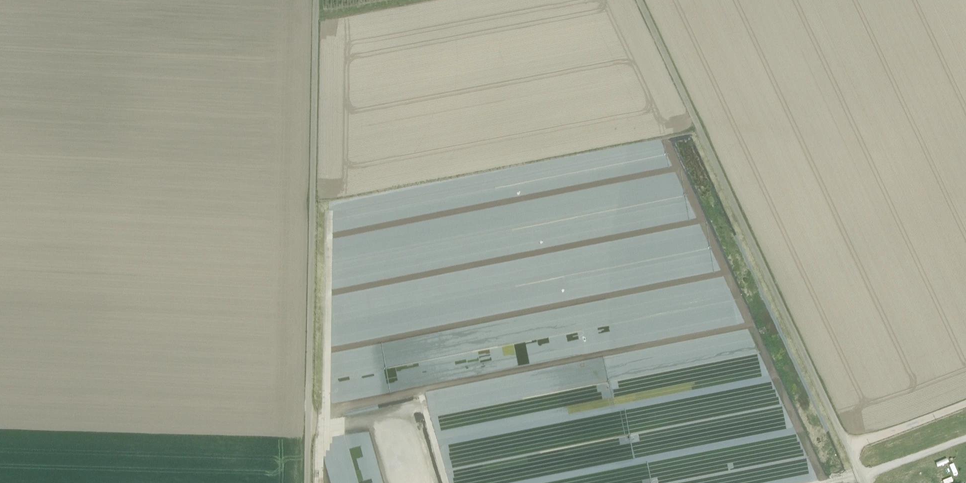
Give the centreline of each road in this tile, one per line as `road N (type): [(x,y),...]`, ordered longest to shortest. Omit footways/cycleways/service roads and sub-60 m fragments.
road 1 (unclassified): [(639,0),(865,482)]
road 2 (unclassified): [(315,0),(304,482)]

